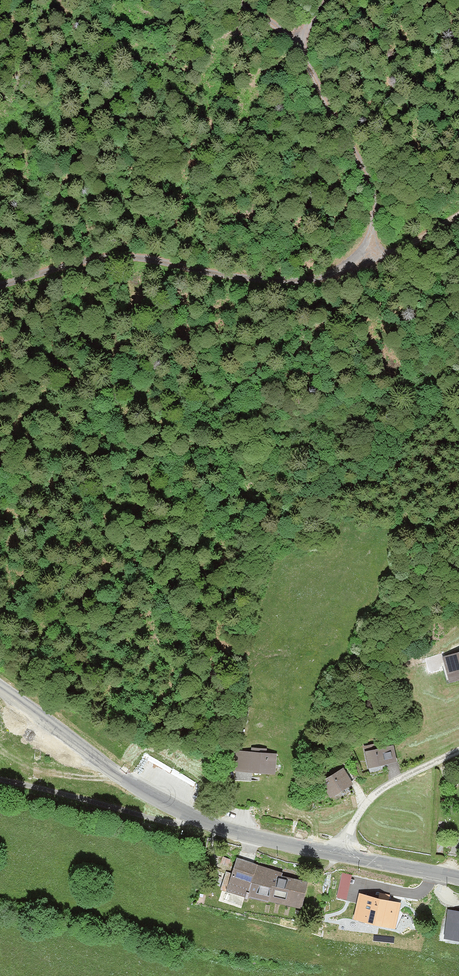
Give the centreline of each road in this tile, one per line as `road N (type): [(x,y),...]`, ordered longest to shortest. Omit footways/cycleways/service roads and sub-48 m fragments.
road 1 (tertiary): [(0,689),(189,817),(338,855)]
road 2 (track): [(0,286),(119,259),(309,280),(362,250)]
road 3 (track): [(362,250),(372,188),(309,77),(301,38)]
road 4 (residential): [(338,855),(377,795),(458,752)]
road 5 (tertiary): [(338,855),(458,879)]

